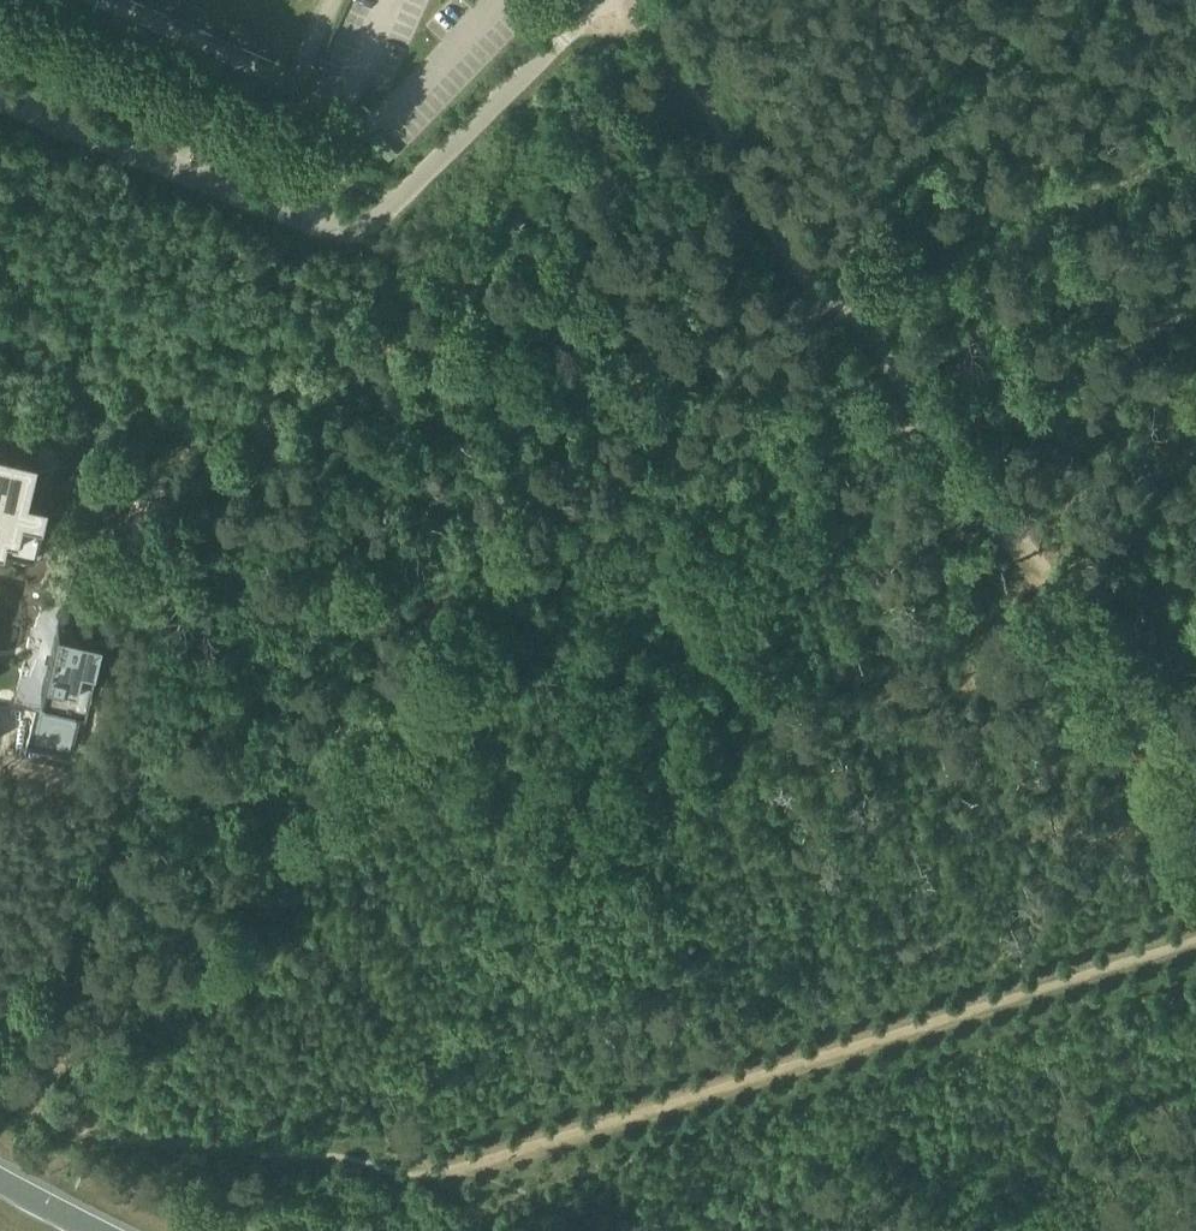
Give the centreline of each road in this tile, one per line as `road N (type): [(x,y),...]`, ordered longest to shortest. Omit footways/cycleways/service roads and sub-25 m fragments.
road 1 (track): [(483,1167),(1195,947)]
road 2 (unclassified): [(0,98),(350,232),(376,221),(601,0)]

